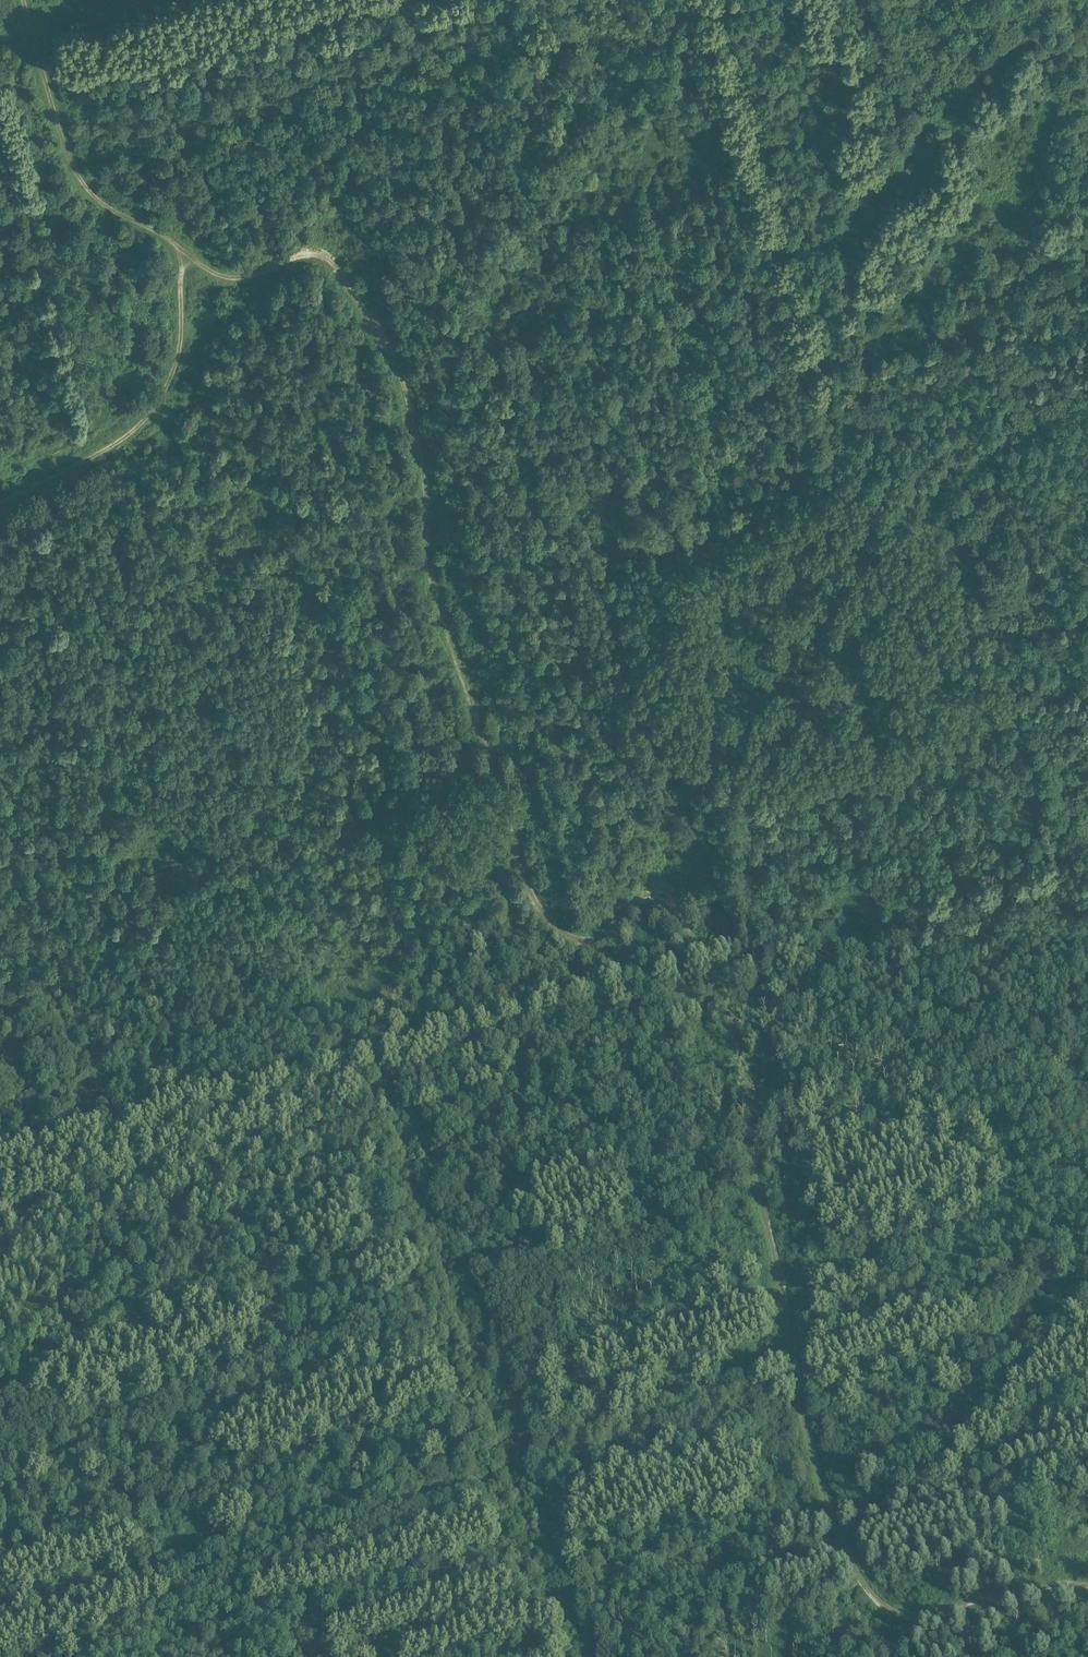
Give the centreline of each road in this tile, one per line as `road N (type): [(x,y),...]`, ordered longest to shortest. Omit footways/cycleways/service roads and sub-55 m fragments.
road 1 (track): [(1087,1583),(906,1615),(862,1584),(817,1469),(759,1199),(753,1118),(707,960),(671,890),(639,891),(618,921),(575,938),(549,921),(534,896),(442,614),(402,376),(335,268),(324,255),(302,254),(235,279),(214,275),(183,251)]
road 2 (track): [(30,39),(88,195),(168,235),(183,251),(181,314),(169,382),(145,422),(0,506)]

